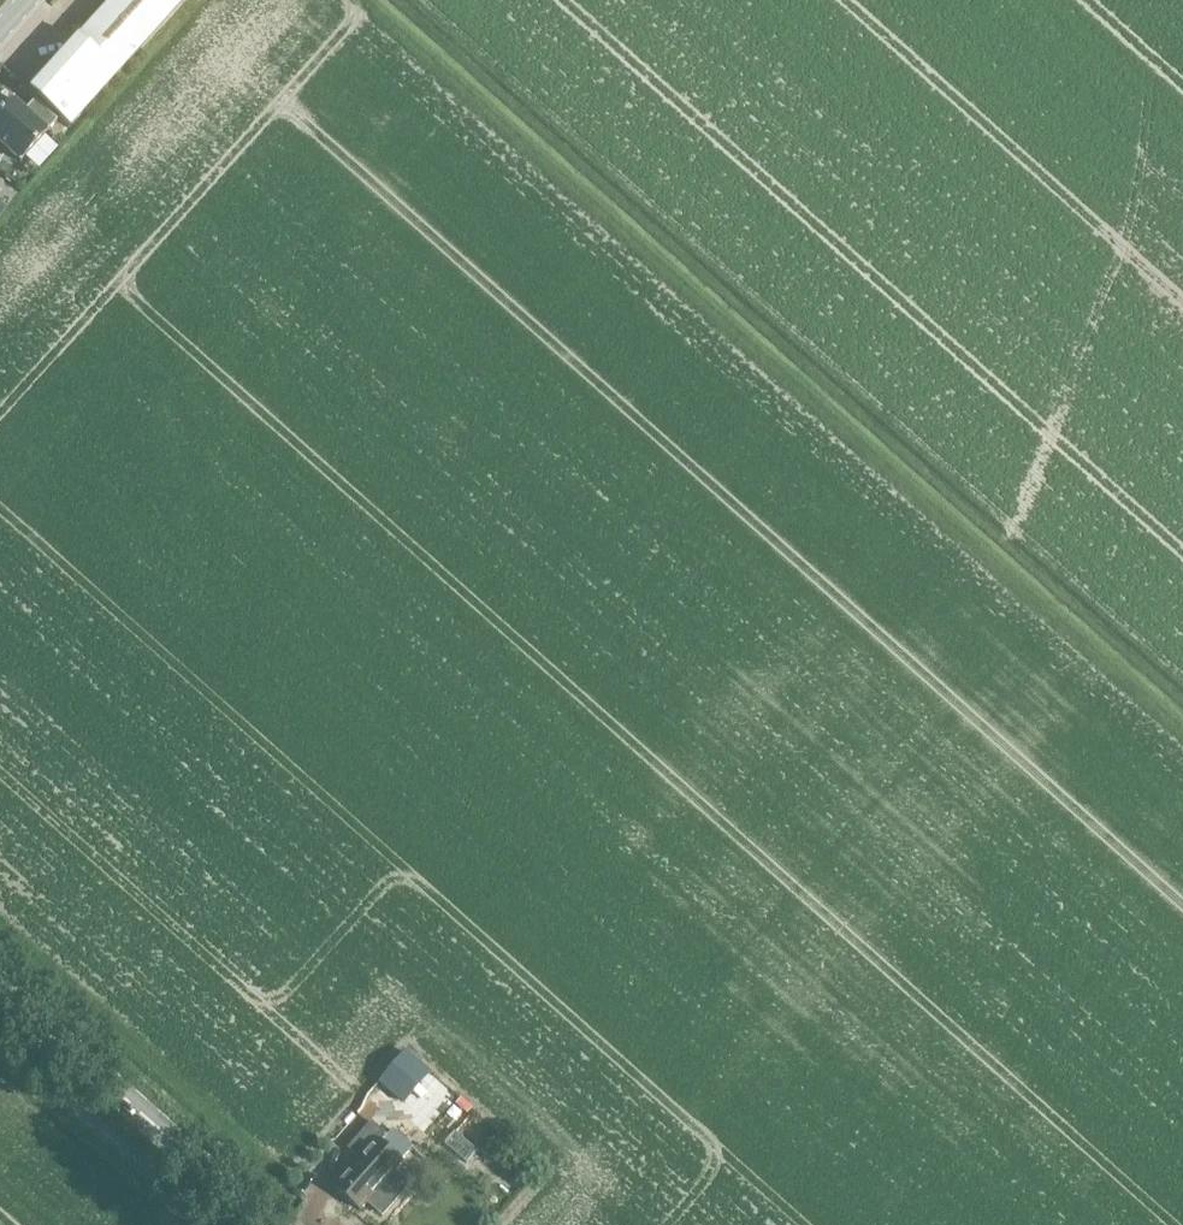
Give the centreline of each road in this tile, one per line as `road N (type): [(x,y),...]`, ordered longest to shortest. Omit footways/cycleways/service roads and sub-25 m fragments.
road 1 (secondary): [(270,1224),(0,986)]

